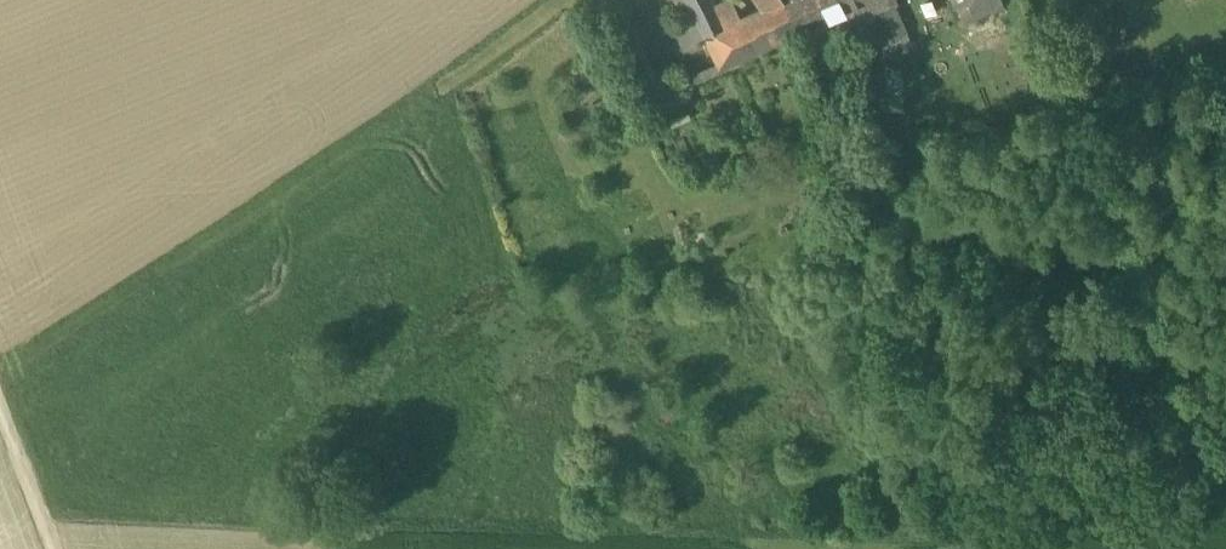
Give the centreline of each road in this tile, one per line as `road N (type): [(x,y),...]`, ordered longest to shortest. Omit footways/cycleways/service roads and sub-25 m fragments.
road 1 (track): [(8,397),(115,316),(497,73),(573,0)]
road 2 (track): [(0,377),(64,548)]

